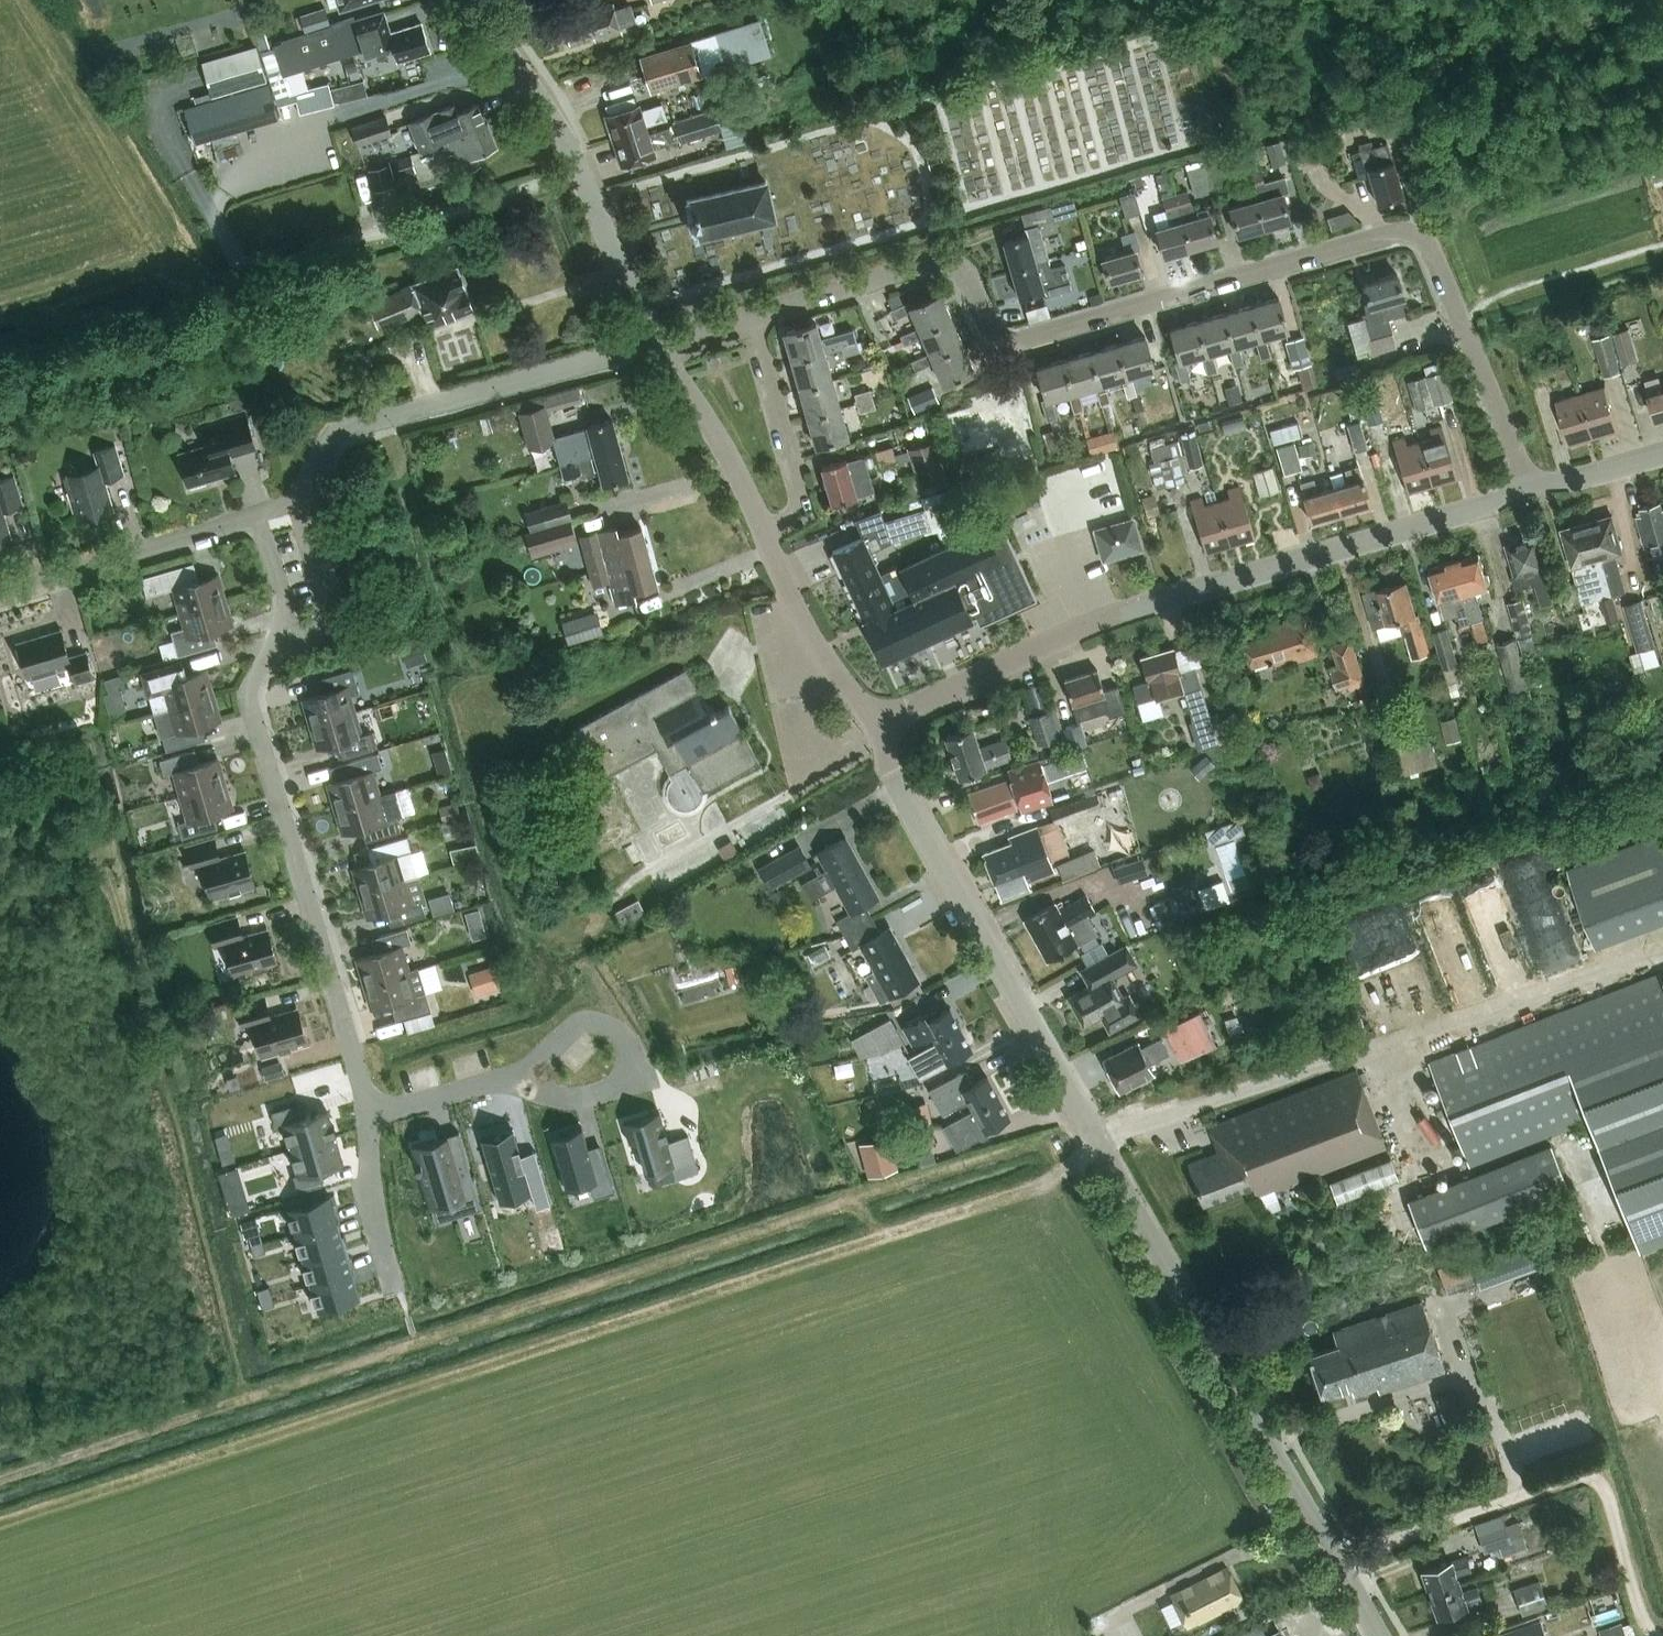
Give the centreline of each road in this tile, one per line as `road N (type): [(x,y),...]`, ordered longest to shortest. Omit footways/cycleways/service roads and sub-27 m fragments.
road 1 (unclassified): [(1379,1635),(1084,1120),(874,730)]
road 2 (residential): [(755,315),(918,265),(955,271),(987,335),(1010,342),(1400,231),(1424,240),(1520,479)]
road 3 (unclassified): [(874,730),(1136,603),(1453,514),(1520,479)]
road 4 (unclassified): [(580,170),(306,255),(267,272),(207,330),(0,393)]
road 5 (residential): [(375,1126),(252,698),(260,658),(282,629)]
road 6 (unclassified): [(874,730),(655,343)]
road 7 (residential): [(296,500),(335,434),(655,343)]
road 8 (residential): [(0,595),(255,522)]
road 9 (residential): [(375,1126),(585,1063)]
road 10 (unclassified): [(580,170),(470,0)]
road 11 (unclassified): [(655,343),(580,170)]
road 12 (residential): [(282,629),(297,632),(324,616),(296,500)]
road 13 (residential): [(397,1285),(374,1200),(375,1126)]
road 14 (unclassified): [(1520,479),(1590,472),(1662,452)]

